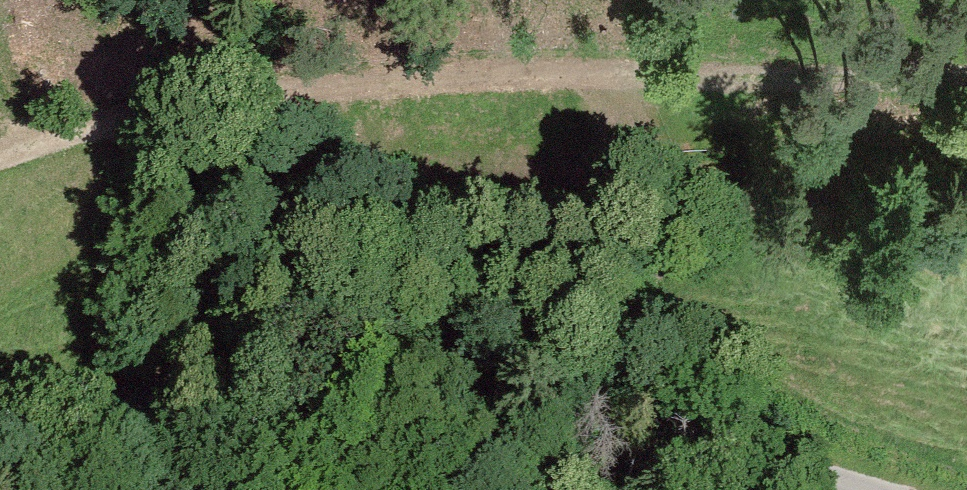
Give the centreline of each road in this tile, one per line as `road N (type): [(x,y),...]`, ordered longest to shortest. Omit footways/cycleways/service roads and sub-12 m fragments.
road 1 (track): [(0,162),(150,109),(490,78),(966,80)]
road 2 (unclassified): [(865,489),(548,405),(355,365),(231,369),(141,387),(0,440)]

